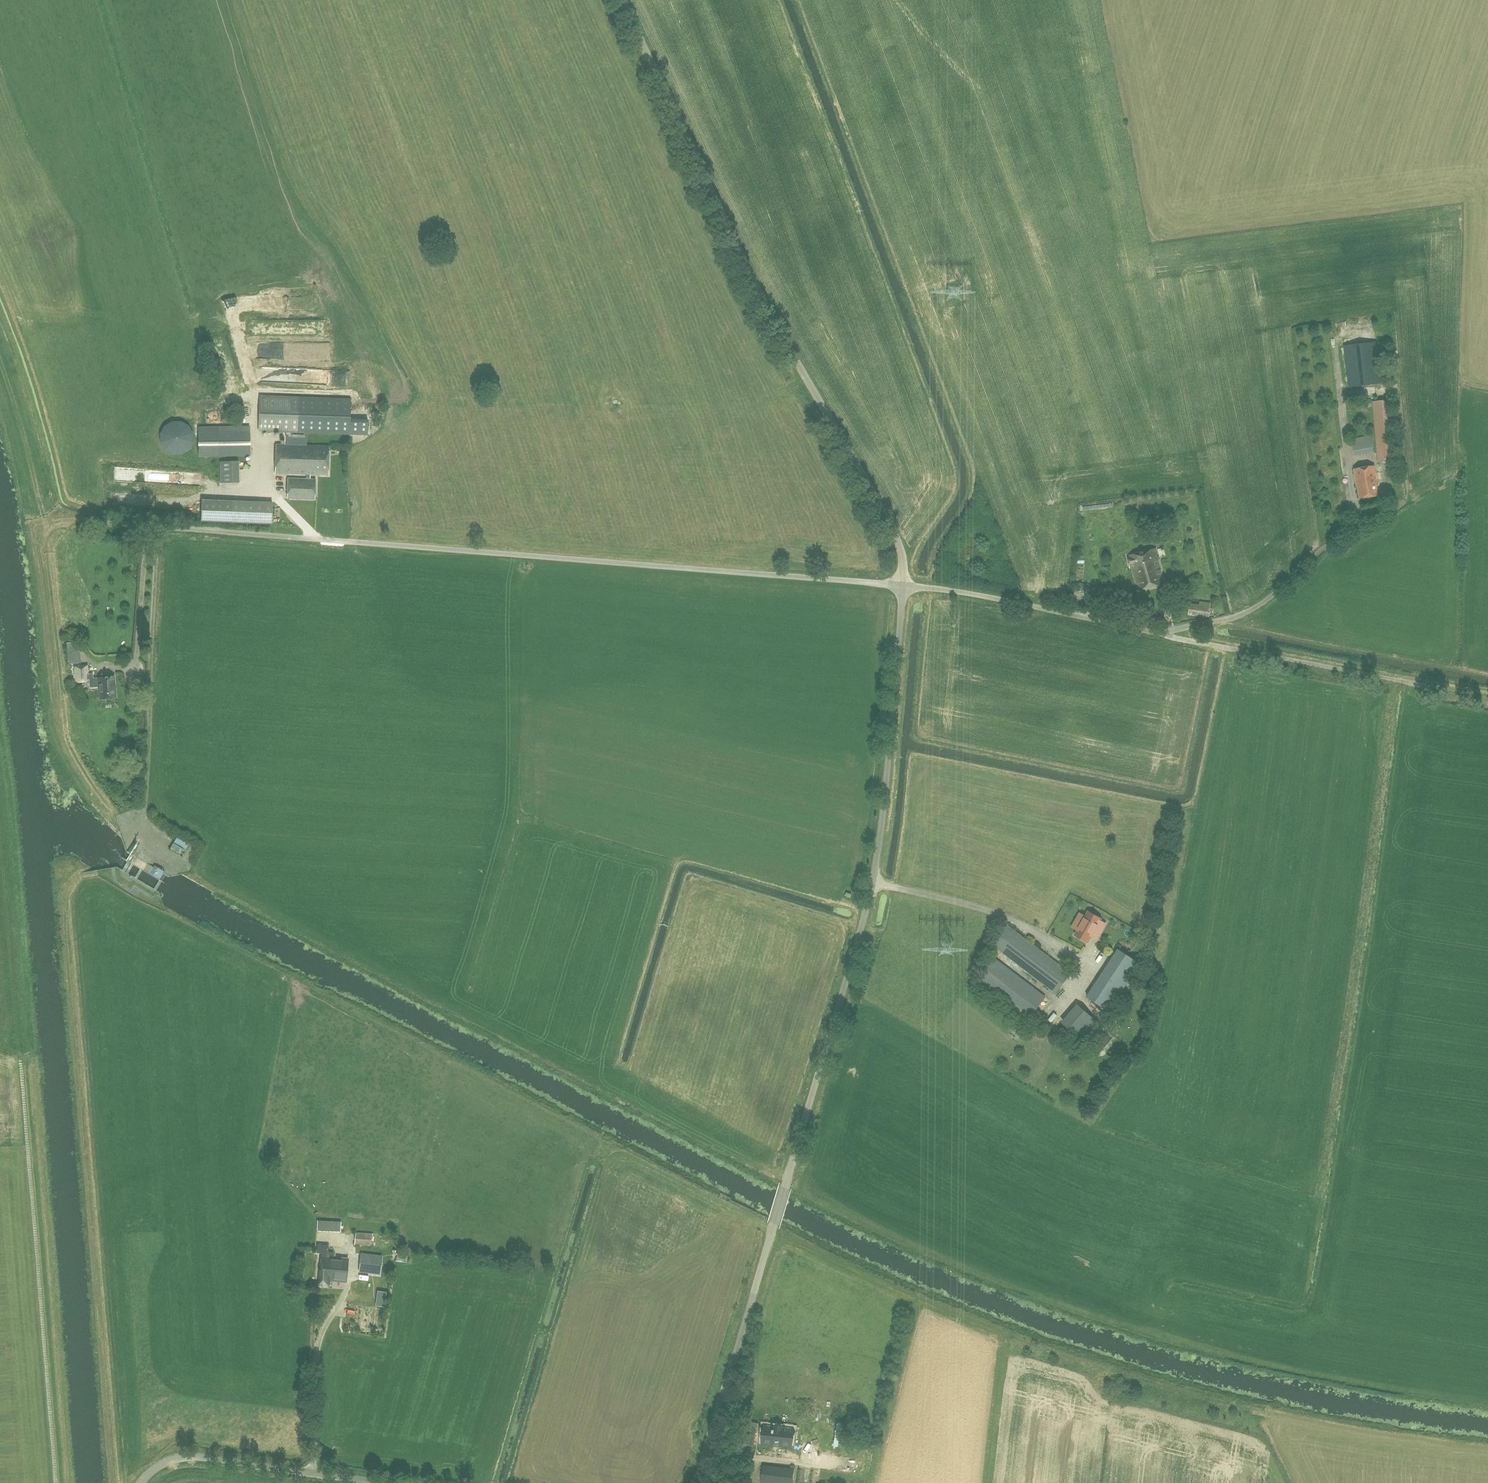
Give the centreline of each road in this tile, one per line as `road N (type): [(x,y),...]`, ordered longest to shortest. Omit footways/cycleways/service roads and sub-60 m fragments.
road 1 (unclassified): [(692,1482),(876,870),(902,585)]
road 2 (unclassified): [(902,585),(150,525)]
road 3 (unclassified): [(902,585),(893,528),(753,280),(623,0)]
road 4 (unclassified): [(1404,502),(1347,531),(1255,607),(1161,632),(902,585)]
road 5 (unclassified): [(142,1482),(157,1465),(184,1453),(408,1482)]
road 6 (track): [(1426,685),(1165,631)]

